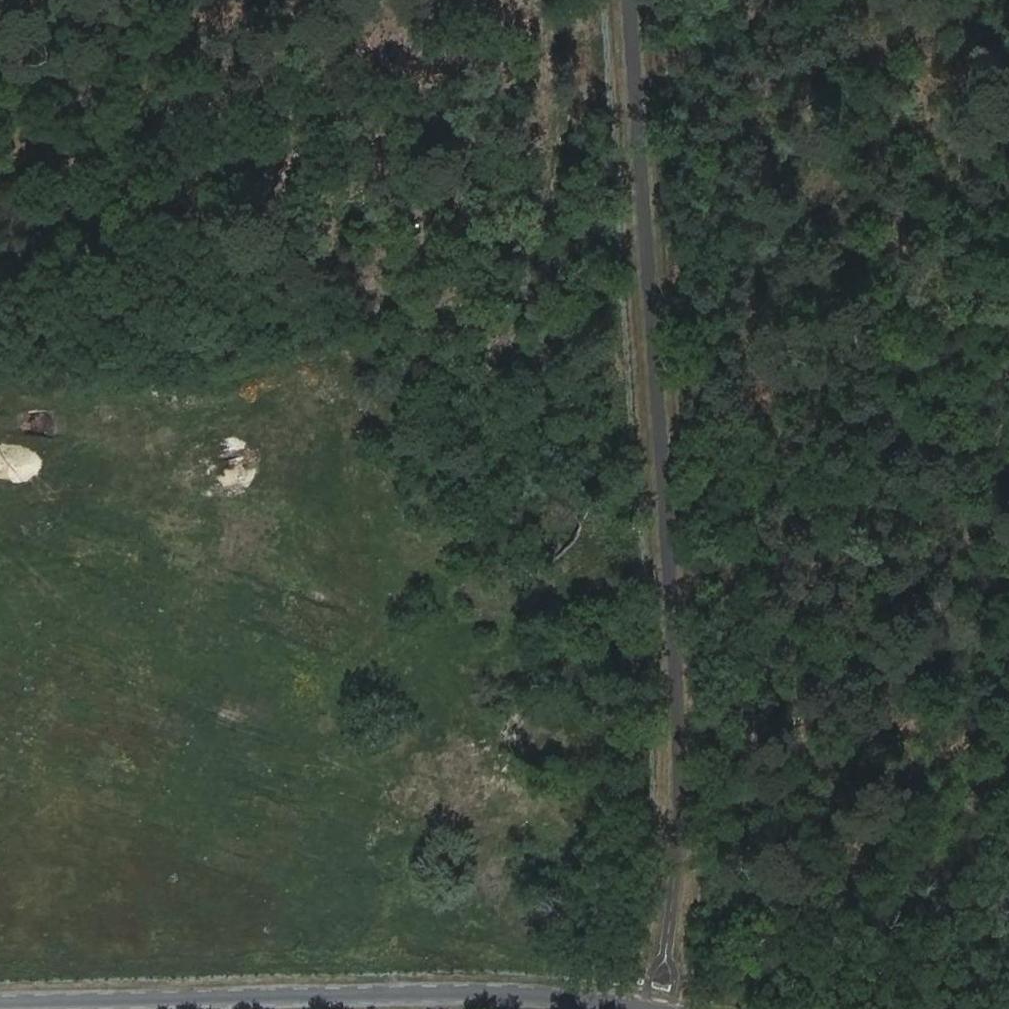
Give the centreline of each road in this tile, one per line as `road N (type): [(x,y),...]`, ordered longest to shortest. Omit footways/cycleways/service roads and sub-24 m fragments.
road 1 (unclassified): [(0,1003),(512,991),(621,1008)]

